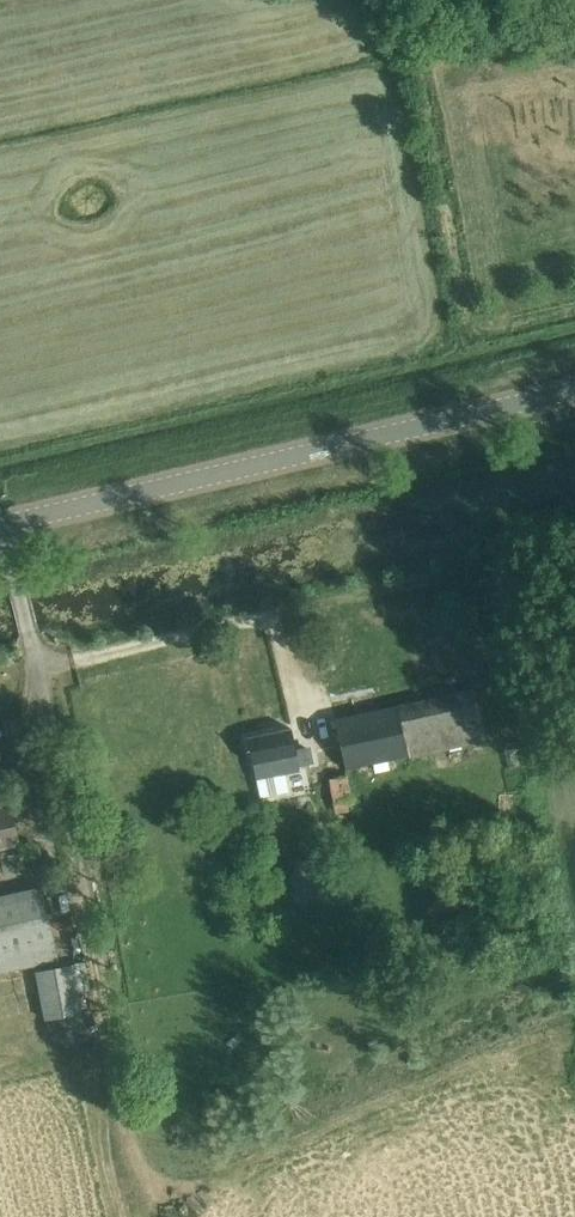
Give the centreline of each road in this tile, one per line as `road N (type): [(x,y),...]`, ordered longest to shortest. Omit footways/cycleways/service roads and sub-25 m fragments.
road 1 (tertiary): [(0,526),(574,391)]
road 2 (track): [(39,672),(128,1130)]
road 3 (track): [(282,612),(498,562)]

